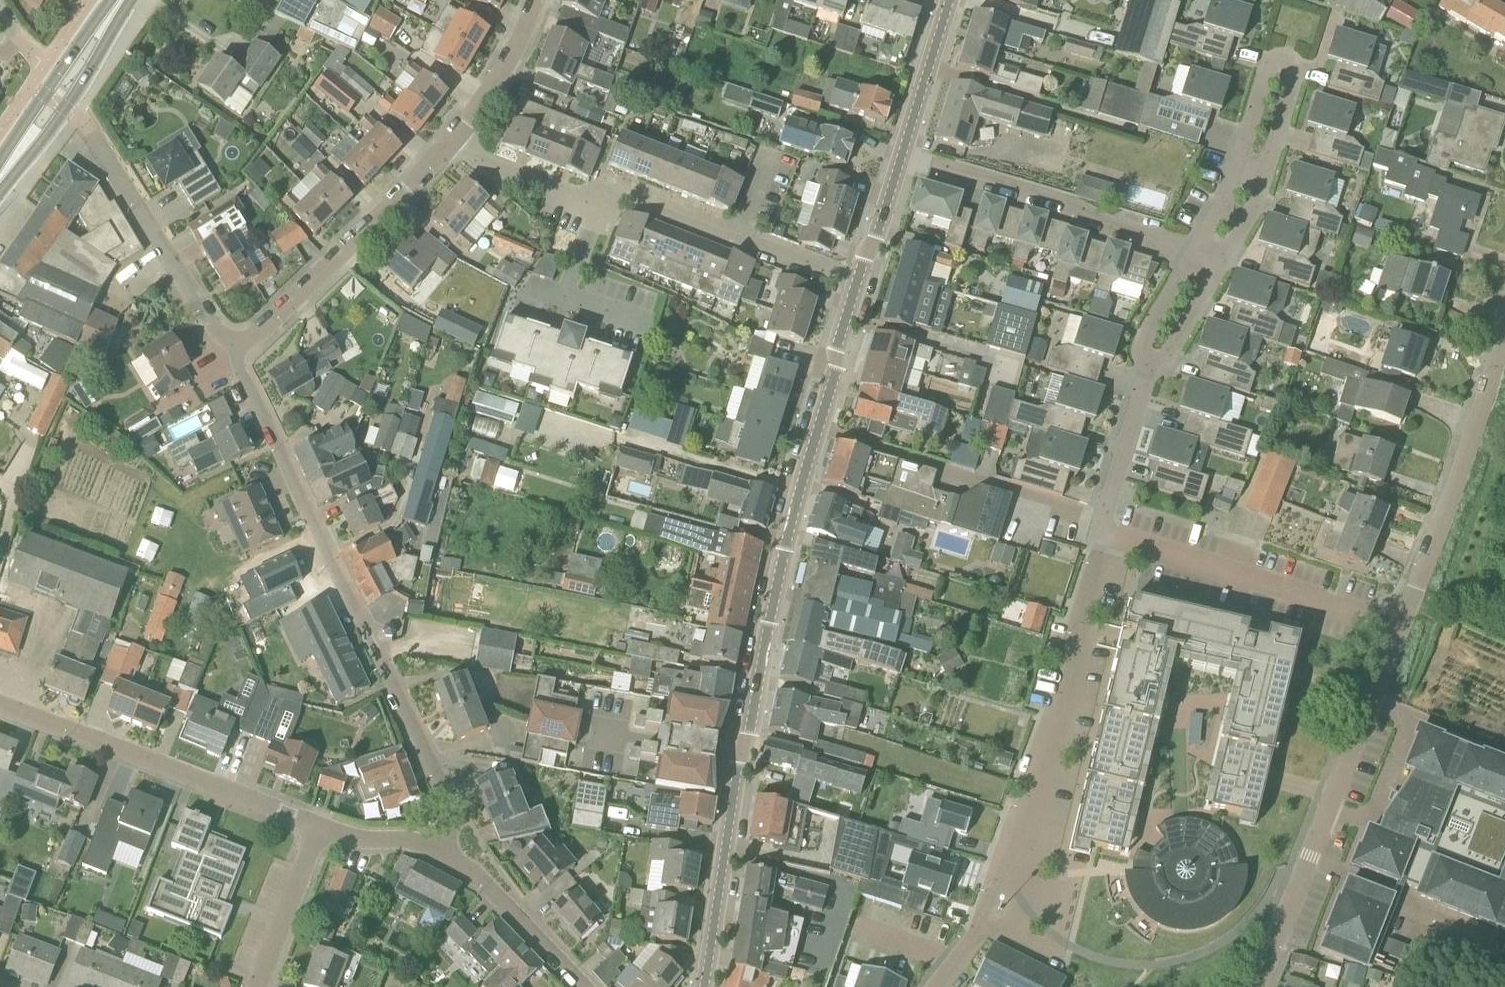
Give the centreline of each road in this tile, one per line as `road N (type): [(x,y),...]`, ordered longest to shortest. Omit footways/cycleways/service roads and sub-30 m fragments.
road 1 (tertiary): [(705,986),(740,755),(750,736),(792,520),(860,283)]
road 2 (residential): [(441,852),(454,815),(230,350)]
road 3 (residential): [(1190,252),(1230,188),(1266,68),(1284,61),(1296,77),(1259,199),(1222,262)]
road 4 (residential): [(1105,532),(1014,865),(984,920)]
road 5 (residential): [(1259,986),(1401,628)]
road 6 (residential): [(321,828),(0,707)]
road 7 (residential): [(741,237),(610,187),(598,204),(447,146)]
road 8 (residential): [(1401,628),(1504,332)]
road 9 (residential): [(1401,628),(1105,532)]
road 10 (residential): [(1190,252),(903,160)]
road 11 (residential): [(230,350),(251,338),(447,146)]
road 12 (residential): [(1105,532),(1148,379),(1222,262)]
road 13 (residential): [(230,350),(89,131)]
road 14 (primary): [(0,191),(66,111),(123,0)]
road 15 (primary): [(118,0),(0,163)]
road 16 (residential): [(581,986),(478,877),(441,852)]
road 17 (residential): [(447,146),(488,95),(538,0)]
road 18 (residential): [(258,986),(321,828)]
road 19 (tertiary): [(903,160),(951,0)]
road 20 (tertiary): [(860,283),(903,160)]
road 21 (residential): [(860,283),(741,237)]
road 22 (residential): [(441,852),(321,828)]

